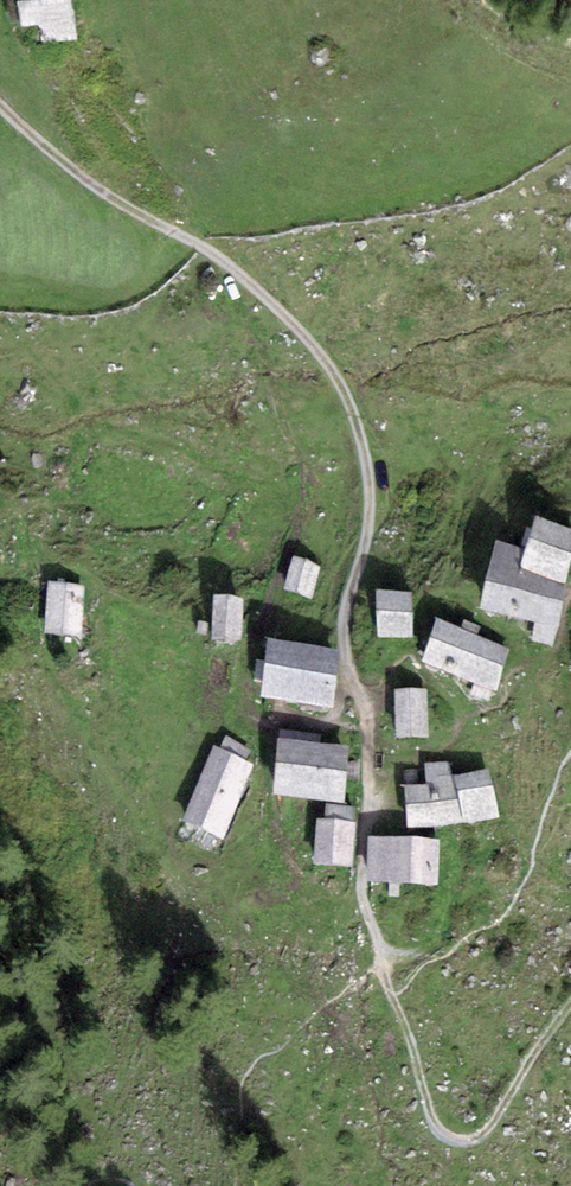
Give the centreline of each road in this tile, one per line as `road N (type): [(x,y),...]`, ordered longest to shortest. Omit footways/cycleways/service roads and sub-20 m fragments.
road 1 (track): [(0,106),(48,158),(214,253),(288,314),(342,385),(370,461),(372,521),(347,643),(368,703),(372,782),(363,883),(383,958)]

